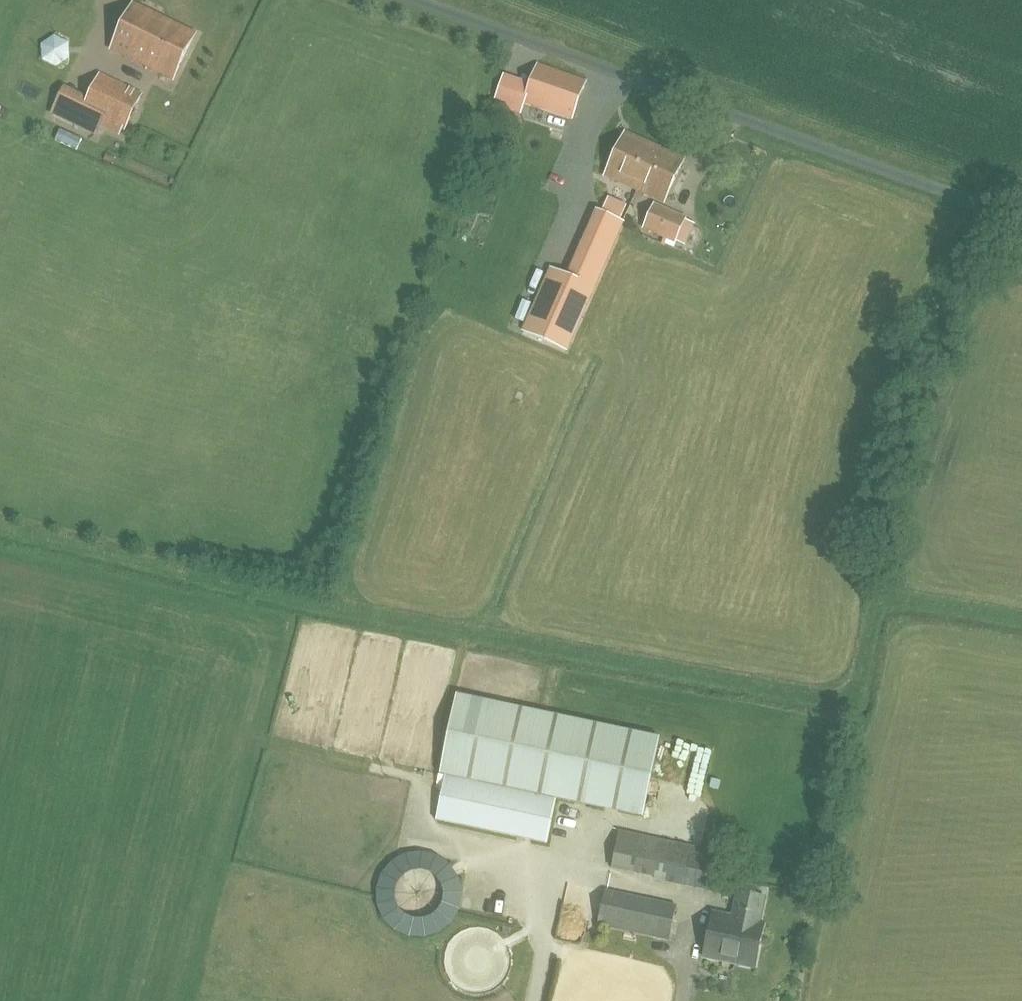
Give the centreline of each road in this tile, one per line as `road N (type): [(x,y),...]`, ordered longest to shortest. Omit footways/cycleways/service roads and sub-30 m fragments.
road 1 (unclassified): [(1021,220),(410,0)]

